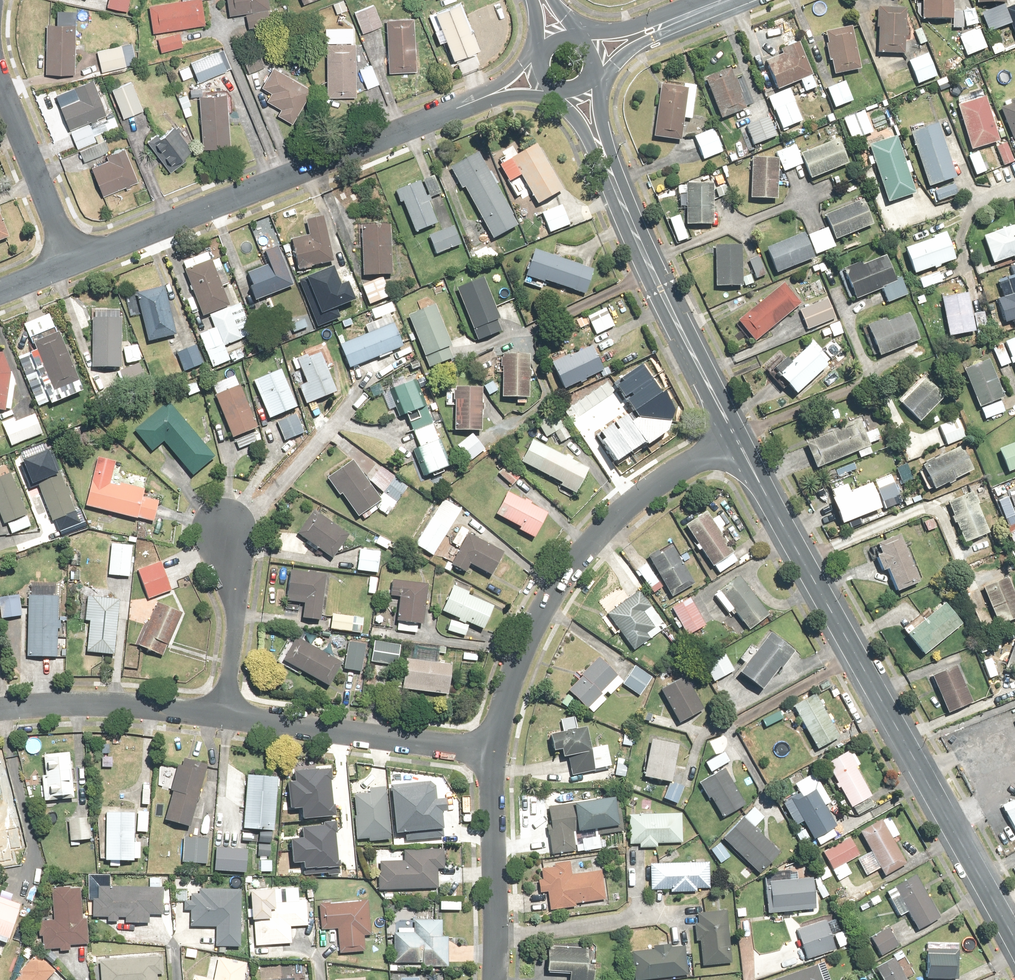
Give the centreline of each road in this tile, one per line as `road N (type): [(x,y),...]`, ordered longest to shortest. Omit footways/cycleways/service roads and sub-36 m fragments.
road 1 (tertiary): [(734,437),(1014,929)]
road 2 (residential): [(69,262),(449,108)]
road 3 (residential): [(734,437),(609,525),(571,567),(537,616),(511,681),(497,750)]
road 4 (tertiary): [(611,172),(734,437)]
road 5 (residential): [(231,716),(497,750)]
road 6 (residential): [(0,709),(89,704),(231,716)]
road 7 (residential): [(497,750),(497,979)]
road 8 (residential): [(225,523),(240,567),(231,716)]
road 9 (residential): [(0,88),(69,262)]

